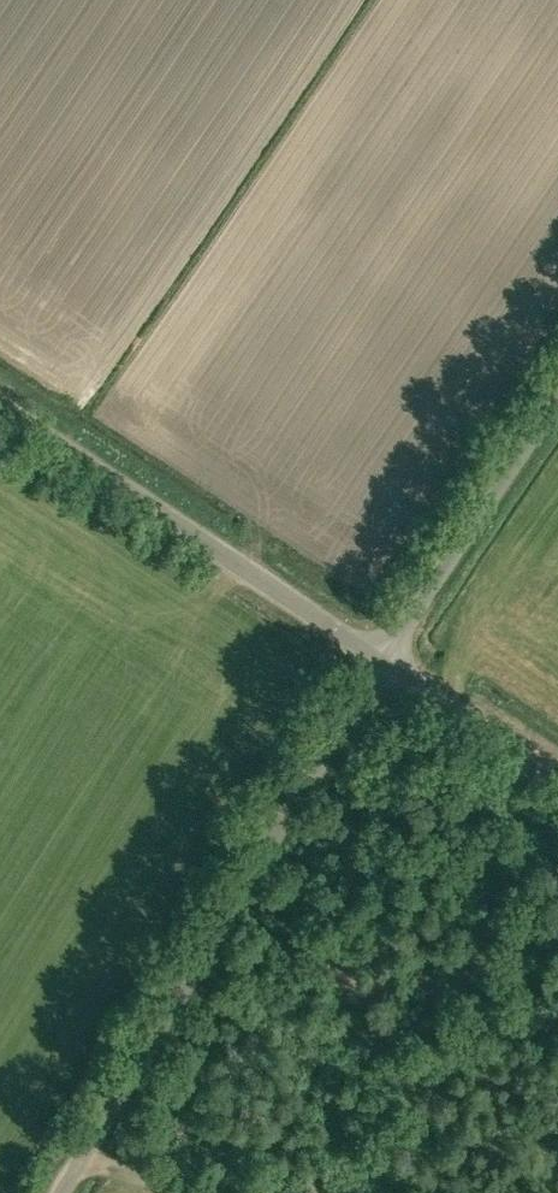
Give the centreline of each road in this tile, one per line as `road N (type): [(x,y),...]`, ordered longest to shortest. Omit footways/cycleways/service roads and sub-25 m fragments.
road 1 (unclassified): [(61,1192),(380,662)]
road 2 (unclassified): [(380,662),(0,408)]
road 3 (unclassified): [(380,662),(557,400)]
road 4 (unclassified): [(557,779),(380,662)]

